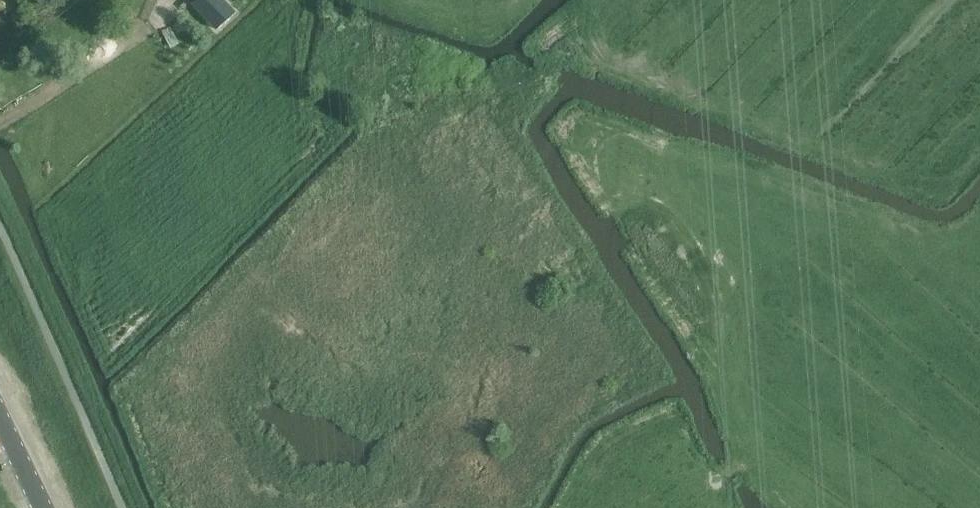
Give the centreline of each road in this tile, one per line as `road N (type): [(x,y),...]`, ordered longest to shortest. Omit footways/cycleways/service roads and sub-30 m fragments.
road 1 (track): [(712,507),(728,470),(768,449),(798,447),(820,452),(901,507)]
road 2 (track): [(606,0),(530,96)]

